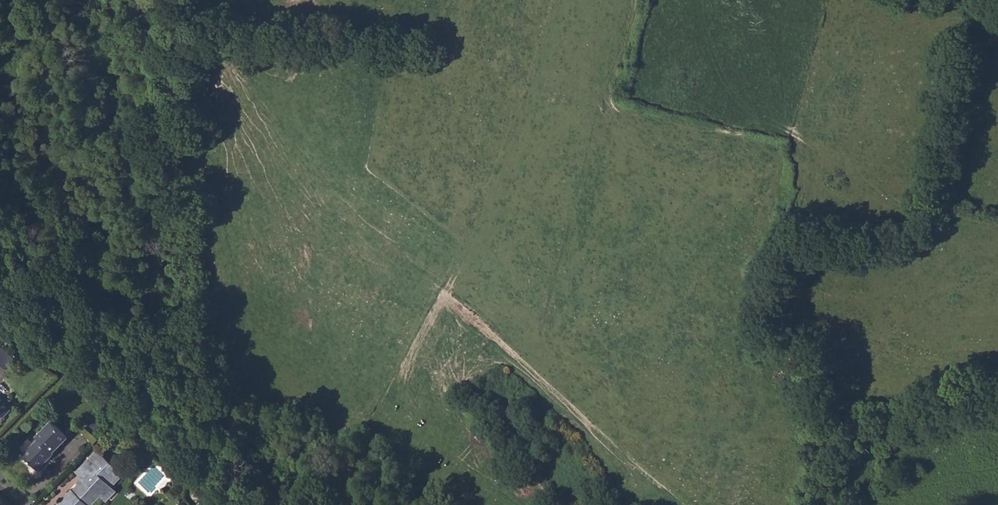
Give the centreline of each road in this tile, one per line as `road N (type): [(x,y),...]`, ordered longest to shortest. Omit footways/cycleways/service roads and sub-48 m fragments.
road 1 (track): [(997,386),(861,432),(831,453),(818,504)]

